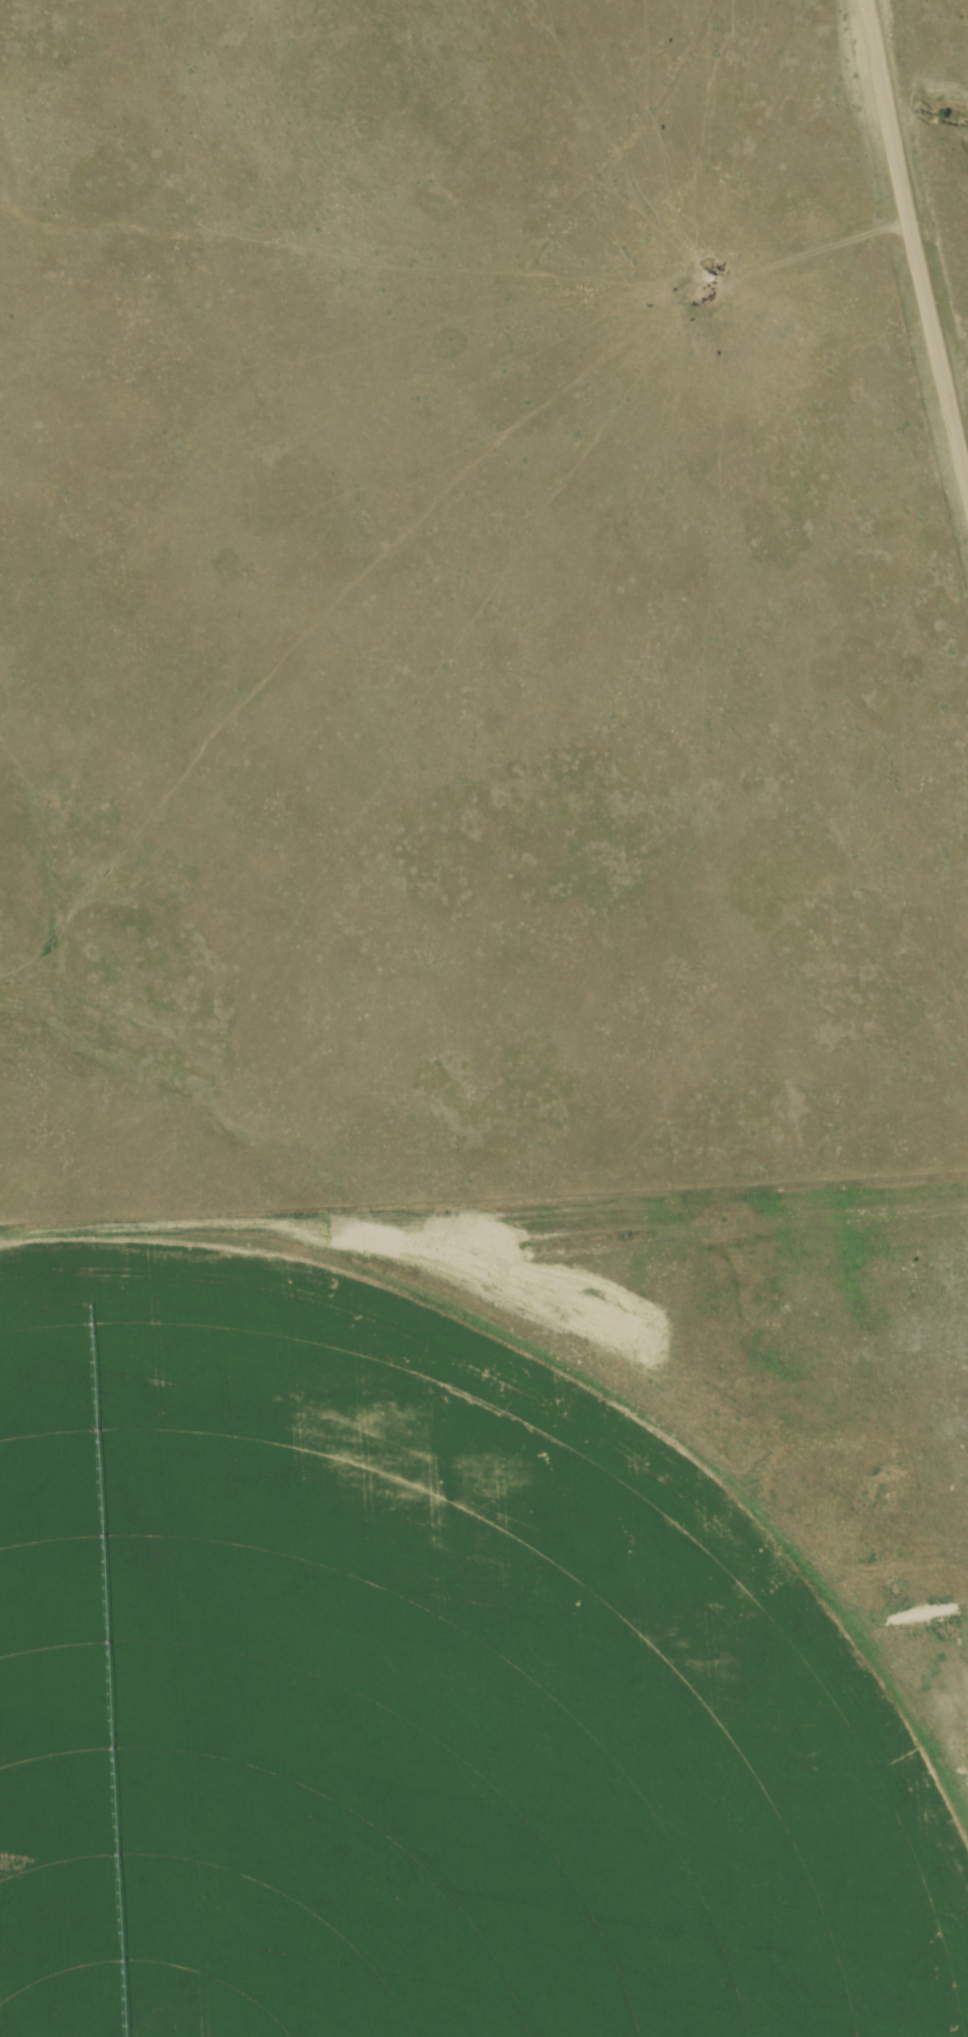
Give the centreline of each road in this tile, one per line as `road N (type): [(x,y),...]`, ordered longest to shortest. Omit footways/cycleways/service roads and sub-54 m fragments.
road 1 (residential): [(967,492),(877,104),(864,0)]

